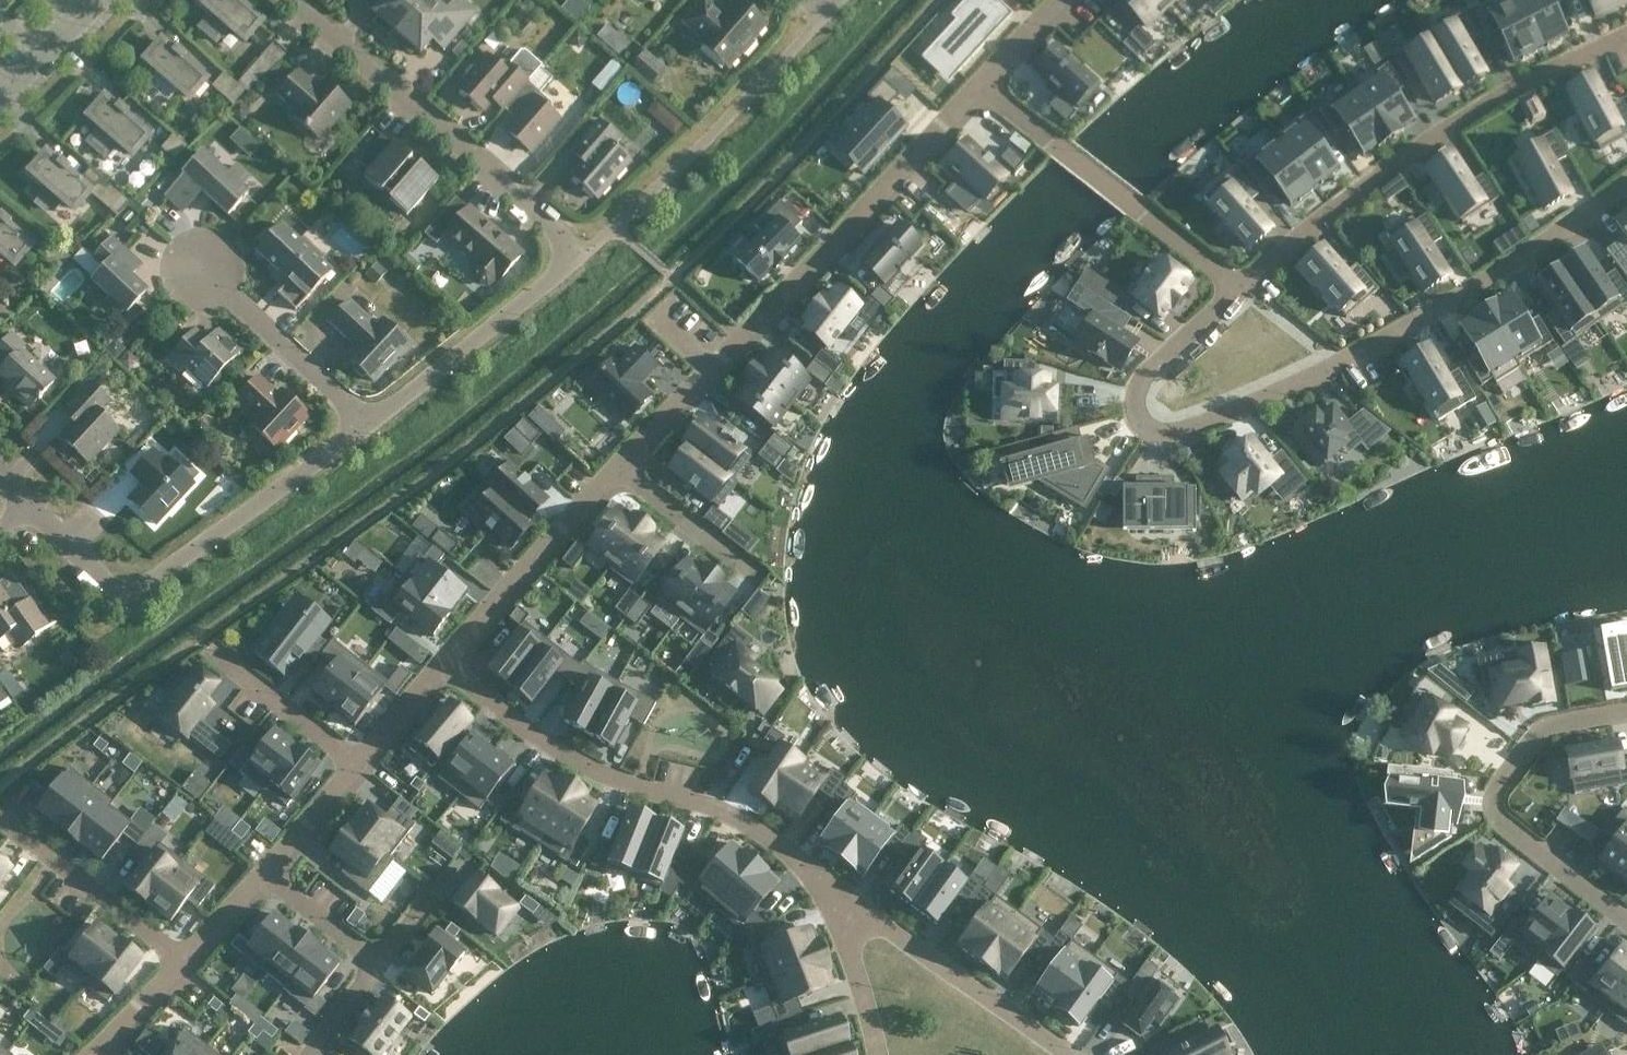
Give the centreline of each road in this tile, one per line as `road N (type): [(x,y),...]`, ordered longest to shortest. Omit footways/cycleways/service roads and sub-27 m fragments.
road 1 (residential): [(1626,183),(1513,276),(1371,358),(1196,421),(1162,429),(1142,422),(1132,407),(1140,381),(1233,284)]
road 2 (residential): [(364,428),(581,253),(287,0)]
road 3 (residential): [(980,84),(619,470)]
road 4 (residential): [(1233,284),(1417,144),(1626,33)]
road 5 (residential): [(443,670),(594,771),(693,797),(763,829),(815,877)]
road 6 (residential): [(34,504),(105,582),(138,588),(364,428)]
road 7 (residential): [(1626,917),(1503,823),(1498,805),(1501,784),(1520,757),(1549,736),(1626,712)]
road 8 (residential): [(1233,284),(980,84)]
road 9 (residential): [(815,877),(1080,1054)]
road 10 (residential): [(619,470),(443,670)]
road 11 (residential): [(177,965),(0,816)]
road 12 (residential): [(364,428),(201,268)]
road 13 (residential): [(879,1054),(815,877)]
road 14 (residential): [(353,767),(209,651)]
road 15 (residential): [(619,470),(756,575)]
road 16 (residential): [(265,871),(376,964)]
road 17 (residential): [(0,102),(99,0)]
road 18 (residential): [(353,767),(265,871)]
road 19 (residential): [(443,670),(353,767)]
road 20 (residential): [(265,871),(177,965)]
road 21 (residential): [(177,965),(93,1054)]
road 22 (residential): [(1067,0),(980,84)]

